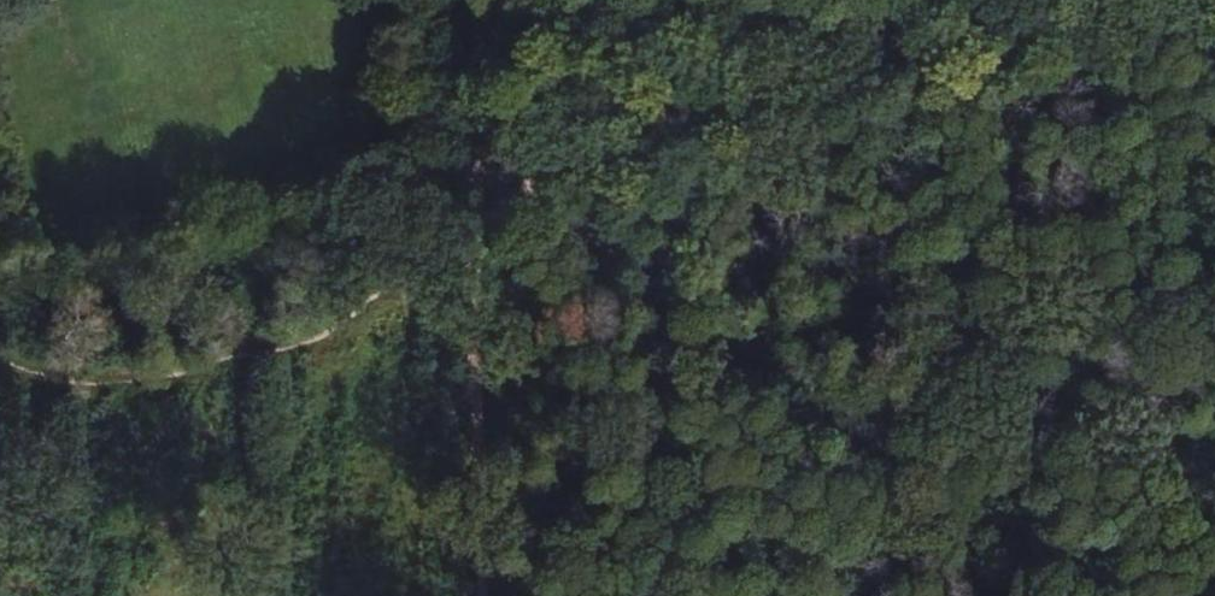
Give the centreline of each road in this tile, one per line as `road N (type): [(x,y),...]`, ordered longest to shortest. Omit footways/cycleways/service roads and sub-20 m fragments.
road 1 (track): [(1058,595),(469,158)]
road 2 (track): [(469,158),(1077,0)]
road 3 (track): [(483,595),(469,158)]
road 4 (track): [(469,158),(363,162),(383,105),(390,0)]
road 5 (track): [(468,0),(473,156)]

